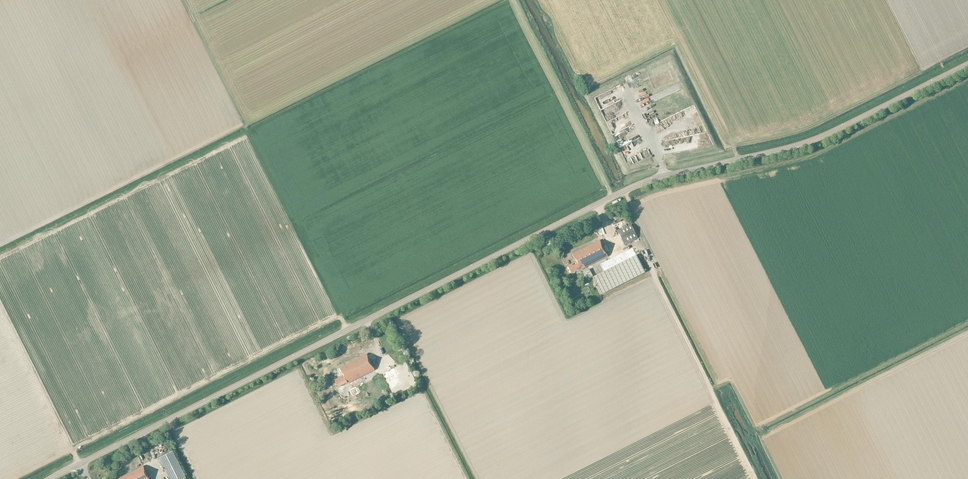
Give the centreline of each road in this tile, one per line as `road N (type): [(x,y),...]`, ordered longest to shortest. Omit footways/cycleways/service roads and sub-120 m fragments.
road 1 (unclassified): [(48,478),(623,192),(822,136),(967,63)]

